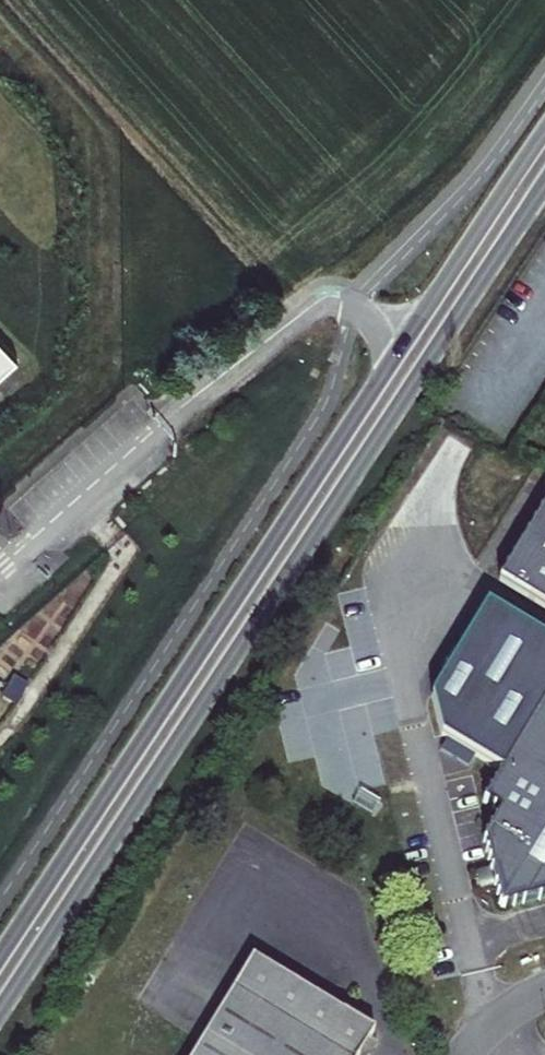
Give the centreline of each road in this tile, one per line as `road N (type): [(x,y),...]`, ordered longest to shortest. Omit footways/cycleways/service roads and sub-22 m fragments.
road 1 (secondary): [(0,1012),(544,188)]
road 2 (secondary): [(388,370),(0,955)]
road 3 (residential): [(7,563),(323,309),(360,316),(388,370)]
road 4 (secondary): [(544,133),(388,370)]

